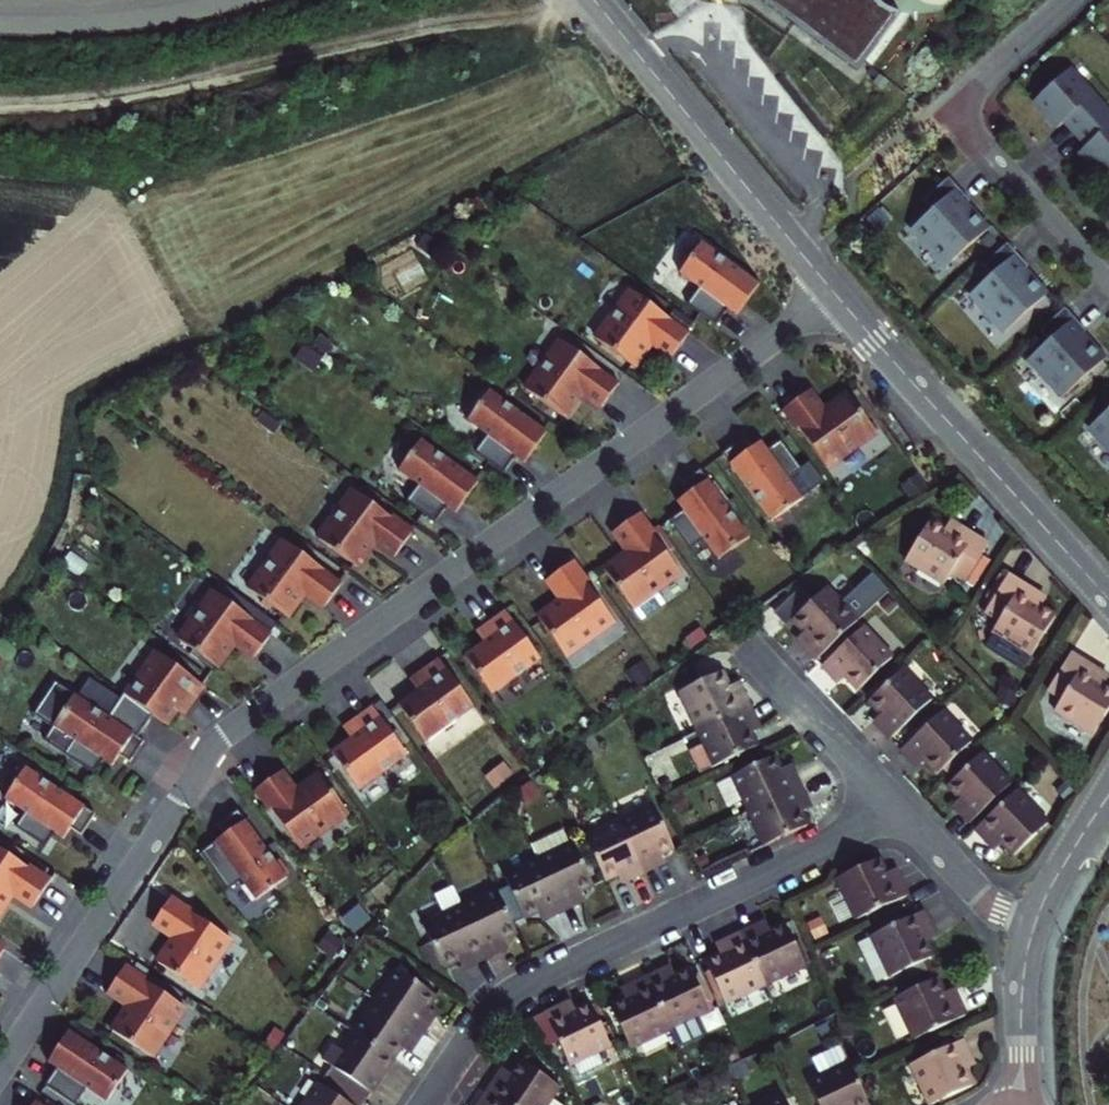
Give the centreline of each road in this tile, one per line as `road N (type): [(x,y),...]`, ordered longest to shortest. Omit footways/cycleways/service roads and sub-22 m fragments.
road 1 (residential): [(0,1071),(220,736),(839,297)]
road 2 (residential): [(897,808),(500,1000),(423,1104)]
road 3 (track): [(0,103),(101,103),(240,78),(553,0)]
road 4 (residential): [(1108,596),(839,297)]
road 5 (residential): [(1108,284),(952,113),(1077,0)]
road 6 (residential): [(839,297),(591,0)]
road 7 (unclassified): [(0,19),(107,16),(214,0)]
road 8 (residential): [(897,808),(755,654)]
road 9 (residential): [(1032,927),(985,901),(897,808)]
road 10 (residential): [(1020,1104),(1032,927)]
road 11 (residential): [(1032,927),(1108,792)]

